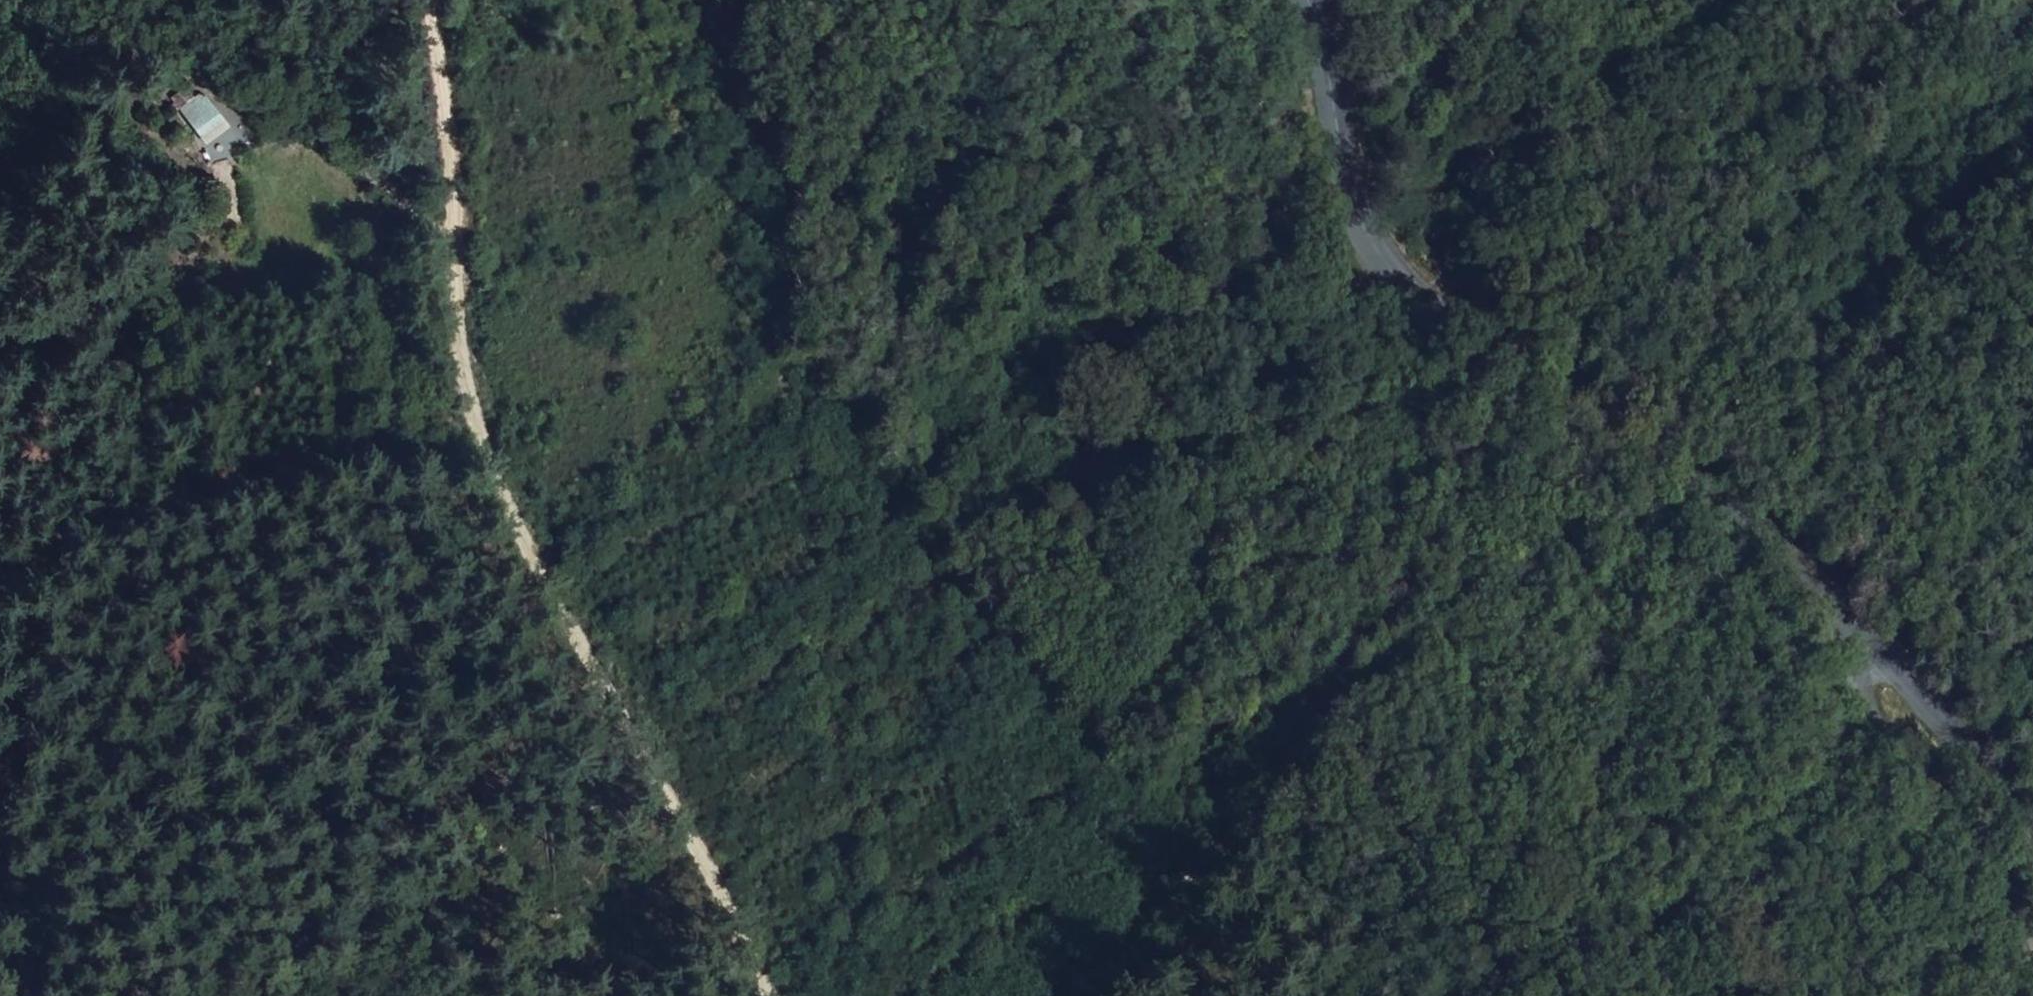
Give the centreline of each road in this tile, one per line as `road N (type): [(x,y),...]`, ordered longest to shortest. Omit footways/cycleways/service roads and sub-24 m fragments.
road 1 (track): [(766,995),(496,485),(466,396),(432,0)]
road 2 (tertiary): [(1860,637),(1741,528),(1458,341),(1383,260),(1357,202),(1308,0)]
road 3 (unclassified): [(1860,637),(1865,696),(1932,792),(2032,982)]
road 4 (tertiary): [(2032,832),(1860,637)]

